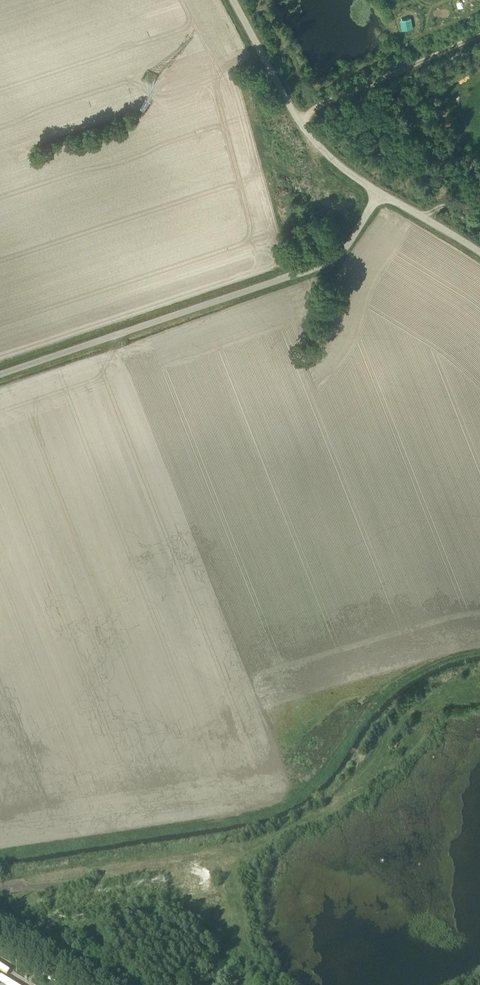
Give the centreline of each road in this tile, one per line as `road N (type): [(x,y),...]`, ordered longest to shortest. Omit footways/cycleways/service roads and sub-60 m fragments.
road 1 (track): [(0,881),(245,849),(340,798),(399,717),(434,696),(479,685)]
road 2 (unclassified): [(0,373),(328,263),(347,248),(378,192)]
road 3 (track): [(479,34),(296,116)]
road 4 (unclassified): [(296,116),(234,0)]

